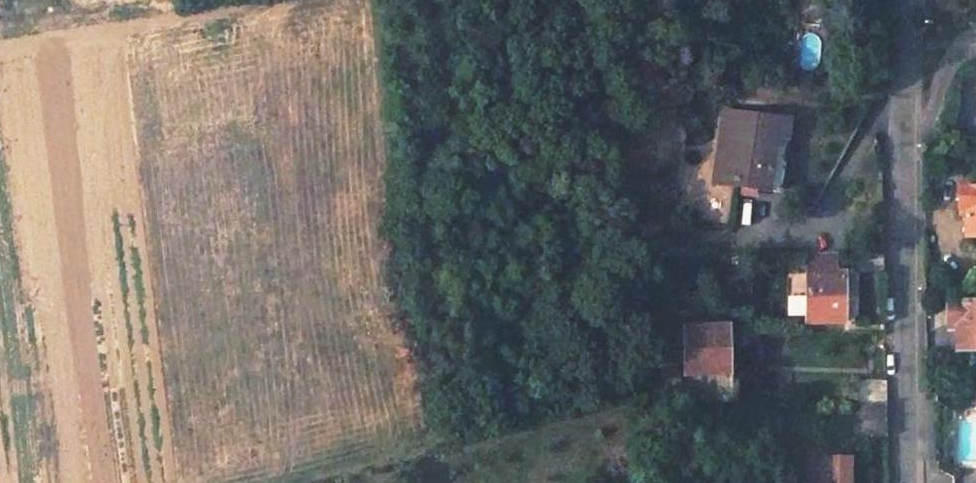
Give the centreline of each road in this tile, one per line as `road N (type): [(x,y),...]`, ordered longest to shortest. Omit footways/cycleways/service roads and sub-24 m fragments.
road 1 (residential): [(905,482),(902,0)]

